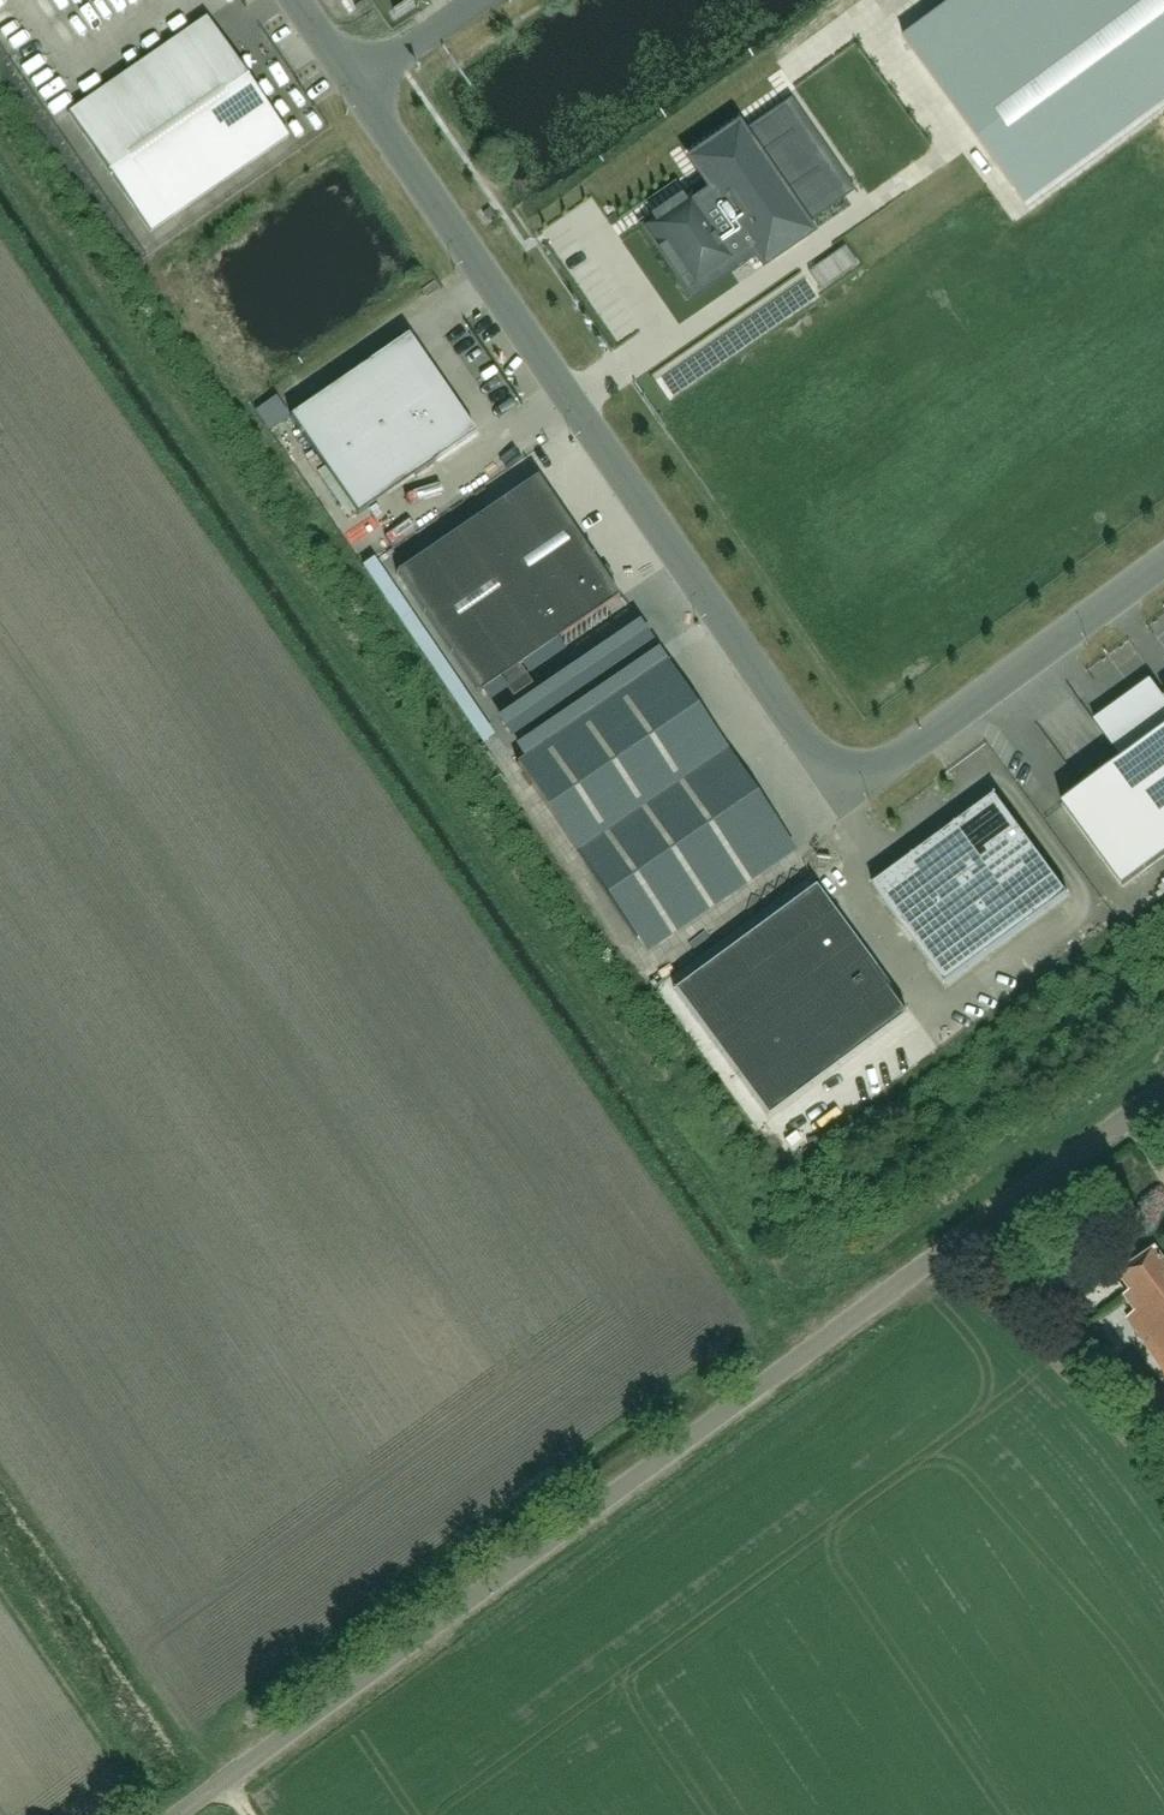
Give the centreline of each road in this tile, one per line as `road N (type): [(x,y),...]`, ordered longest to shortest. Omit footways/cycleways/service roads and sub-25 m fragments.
road 1 (unclassified): [(358,89),(850,798),(1163,566)]
road 2 (unclassified): [(183,1814),(1163,1093)]
road 3 (unclassified): [(479,0),(358,89)]

